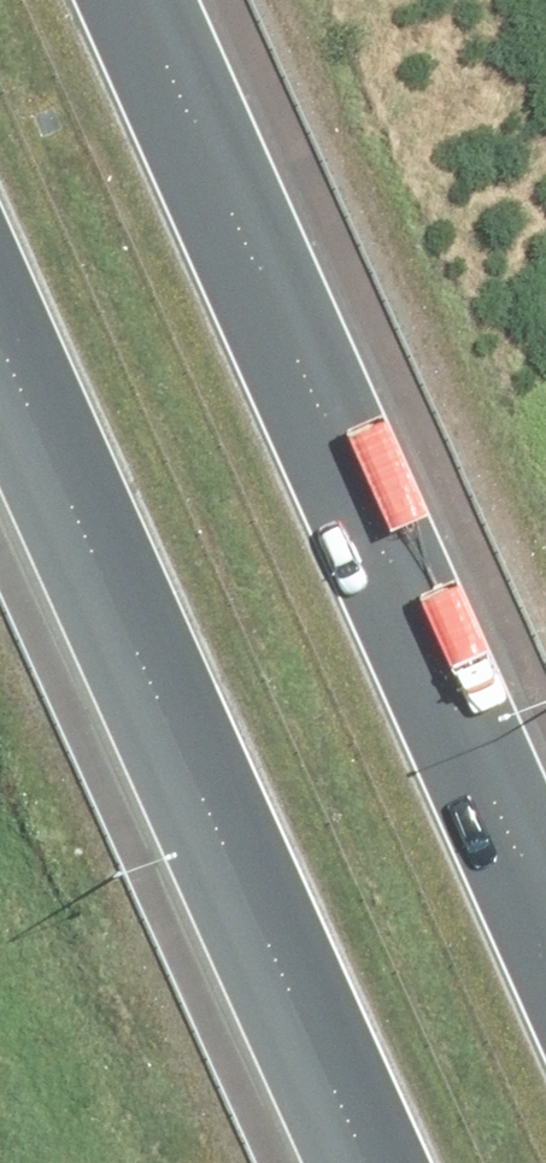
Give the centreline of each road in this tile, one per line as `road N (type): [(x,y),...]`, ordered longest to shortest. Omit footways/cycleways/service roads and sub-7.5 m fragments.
road 1 (motorway): [(170,0),(545,846)]
road 2 (motorway): [(351,1162),(0,394)]

